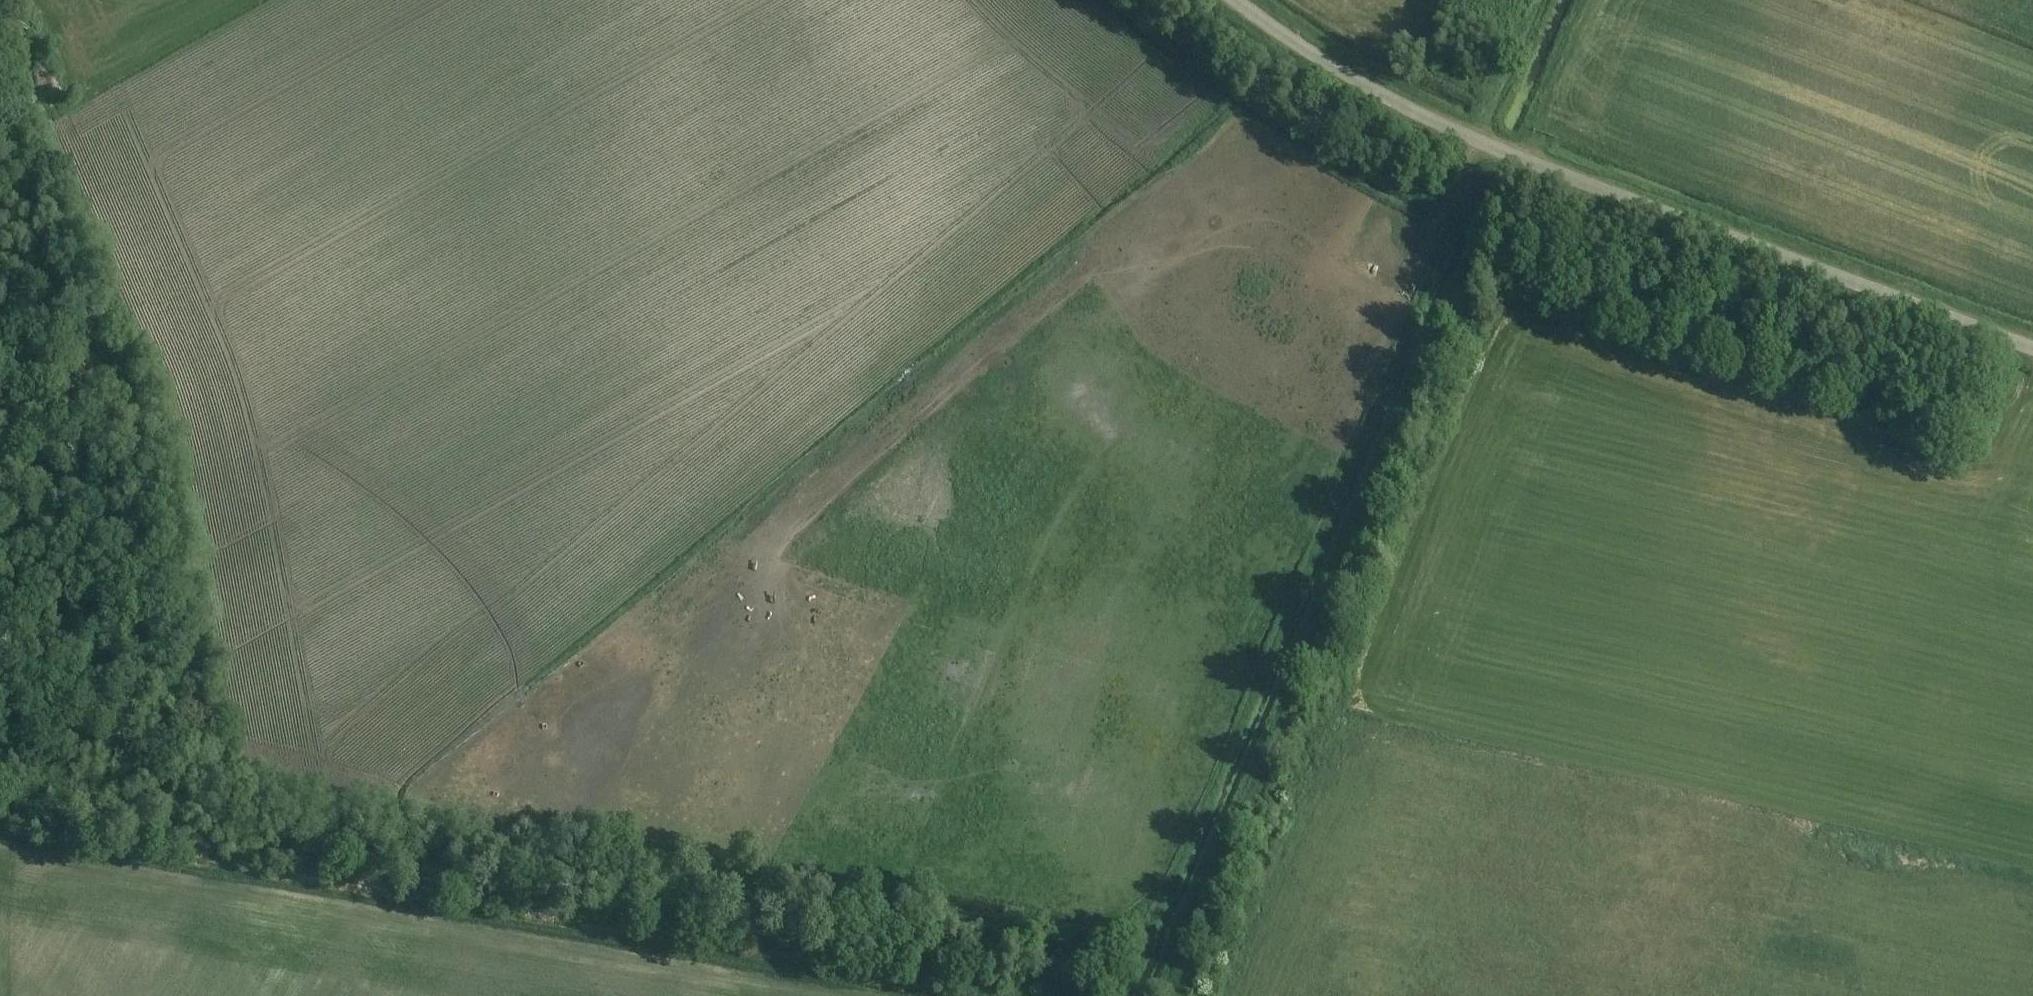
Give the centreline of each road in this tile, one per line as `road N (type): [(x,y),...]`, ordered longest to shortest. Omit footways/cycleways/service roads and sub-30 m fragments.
road 1 (unclassified): [(2032,347),(1491,146),(1320,57),(1237,0)]

